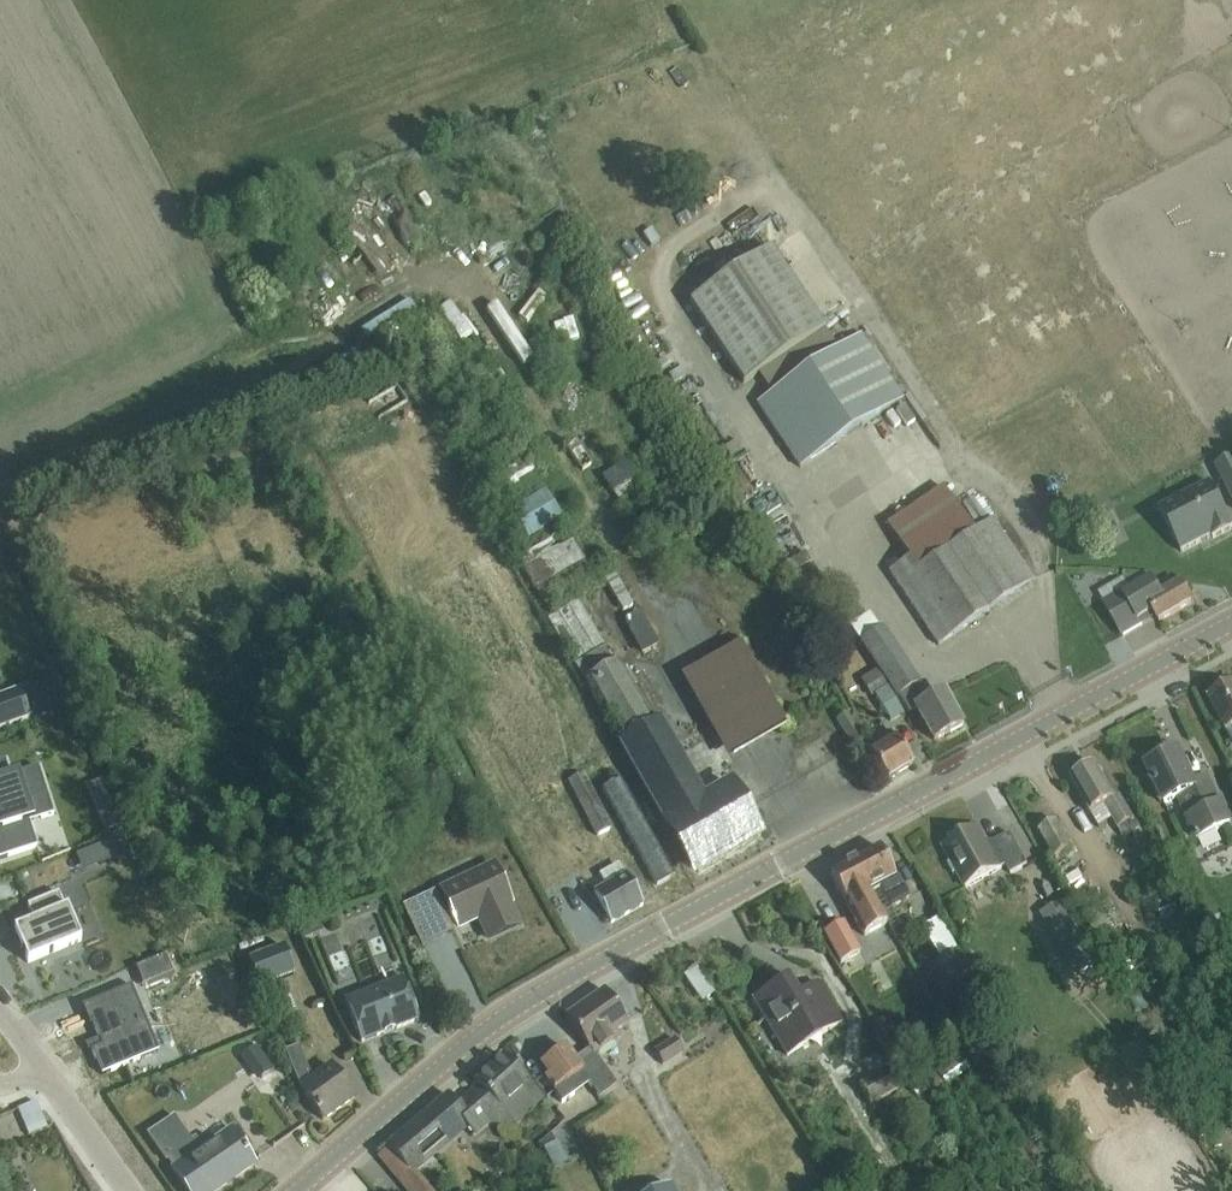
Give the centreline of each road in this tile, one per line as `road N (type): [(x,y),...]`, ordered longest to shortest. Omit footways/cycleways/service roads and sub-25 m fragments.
road 1 (tertiary): [(298,1190),(472,1040),(558,980),(1231,621)]
road 2 (track): [(0,490),(291,336)]
road 3 (residential): [(42,1063),(139,1190)]

